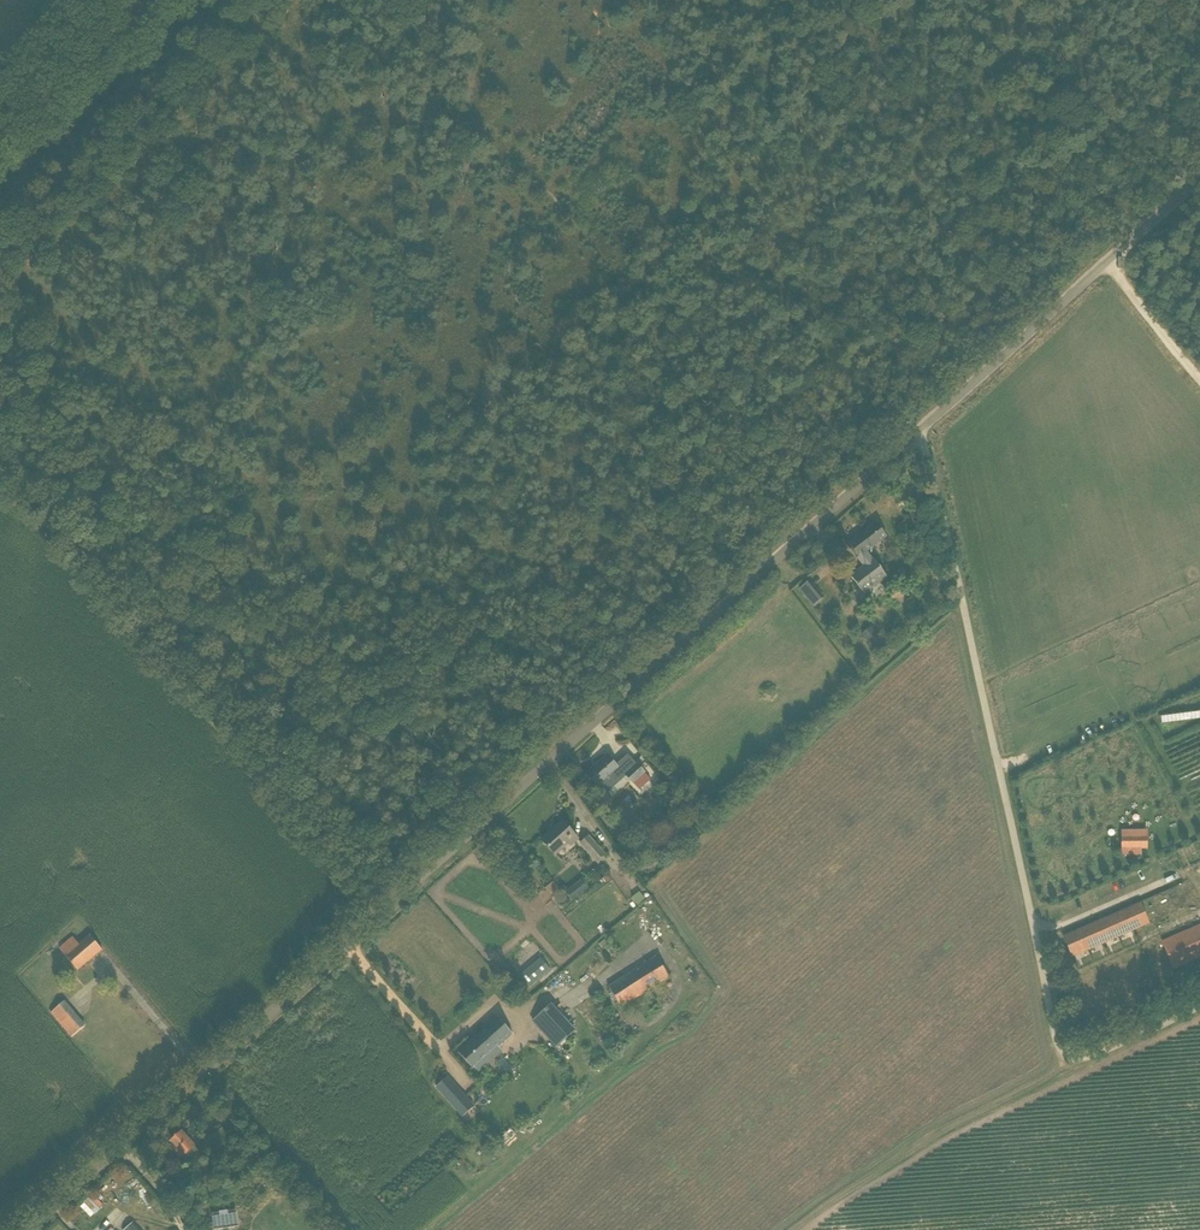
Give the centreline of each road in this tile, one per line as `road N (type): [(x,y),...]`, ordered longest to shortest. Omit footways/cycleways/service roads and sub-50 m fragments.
road 1 (unclassified): [(45,1229),(927,432)]
road 2 (unclassified): [(1199,999),(1084,1050),(1073,1051),(1064,1039),(927,432)]
road 3 (track): [(278,0),(0,257)]
road 4 (unclassified): [(927,432),(1199,183)]
road 5 (track): [(1073,1051),(929,1126),(914,1167),(919,1229)]
road 6 (unclassified): [(0,140),(154,0)]
road 7 (track): [(1199,374),(1111,264)]

